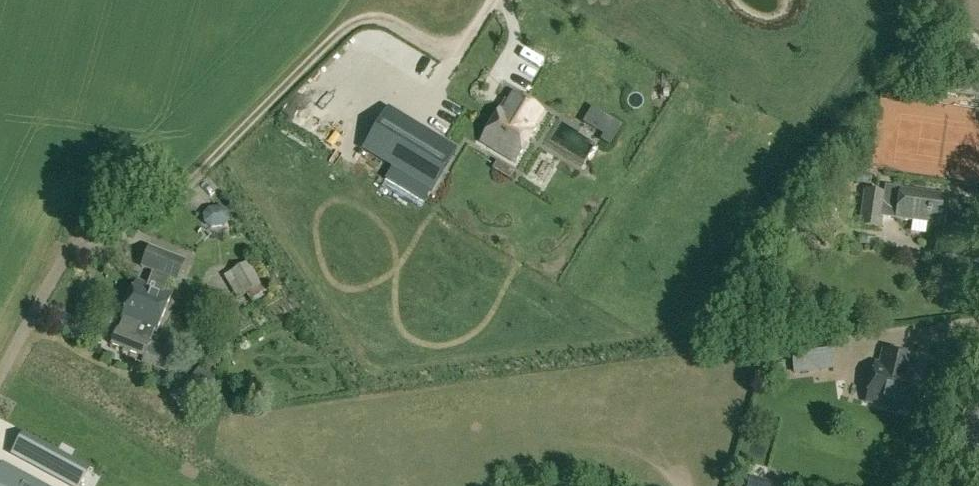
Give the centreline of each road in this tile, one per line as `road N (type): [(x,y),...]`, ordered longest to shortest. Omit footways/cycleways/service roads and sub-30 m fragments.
road 1 (track): [(501,0),(475,42),(453,57),(381,20),(357,25),(160,214)]
road 2 (unclassified): [(0,386),(76,248),(160,214)]

